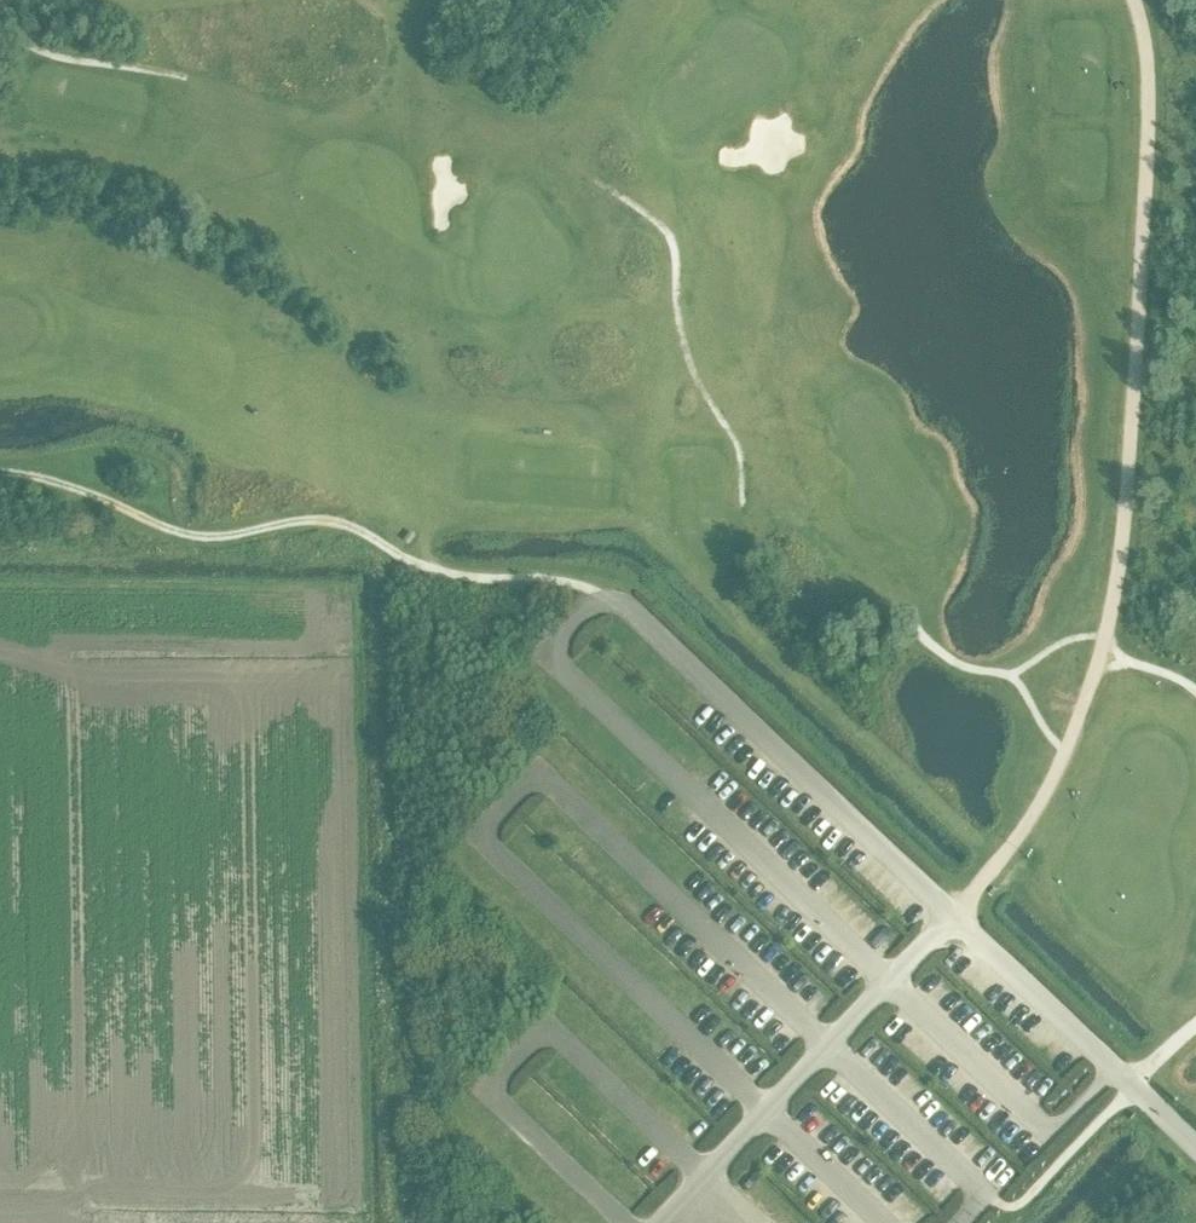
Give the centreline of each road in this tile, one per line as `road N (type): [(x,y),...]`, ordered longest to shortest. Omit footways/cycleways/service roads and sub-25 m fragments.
road 1 (unclassified): [(975,893),(664,1222)]

